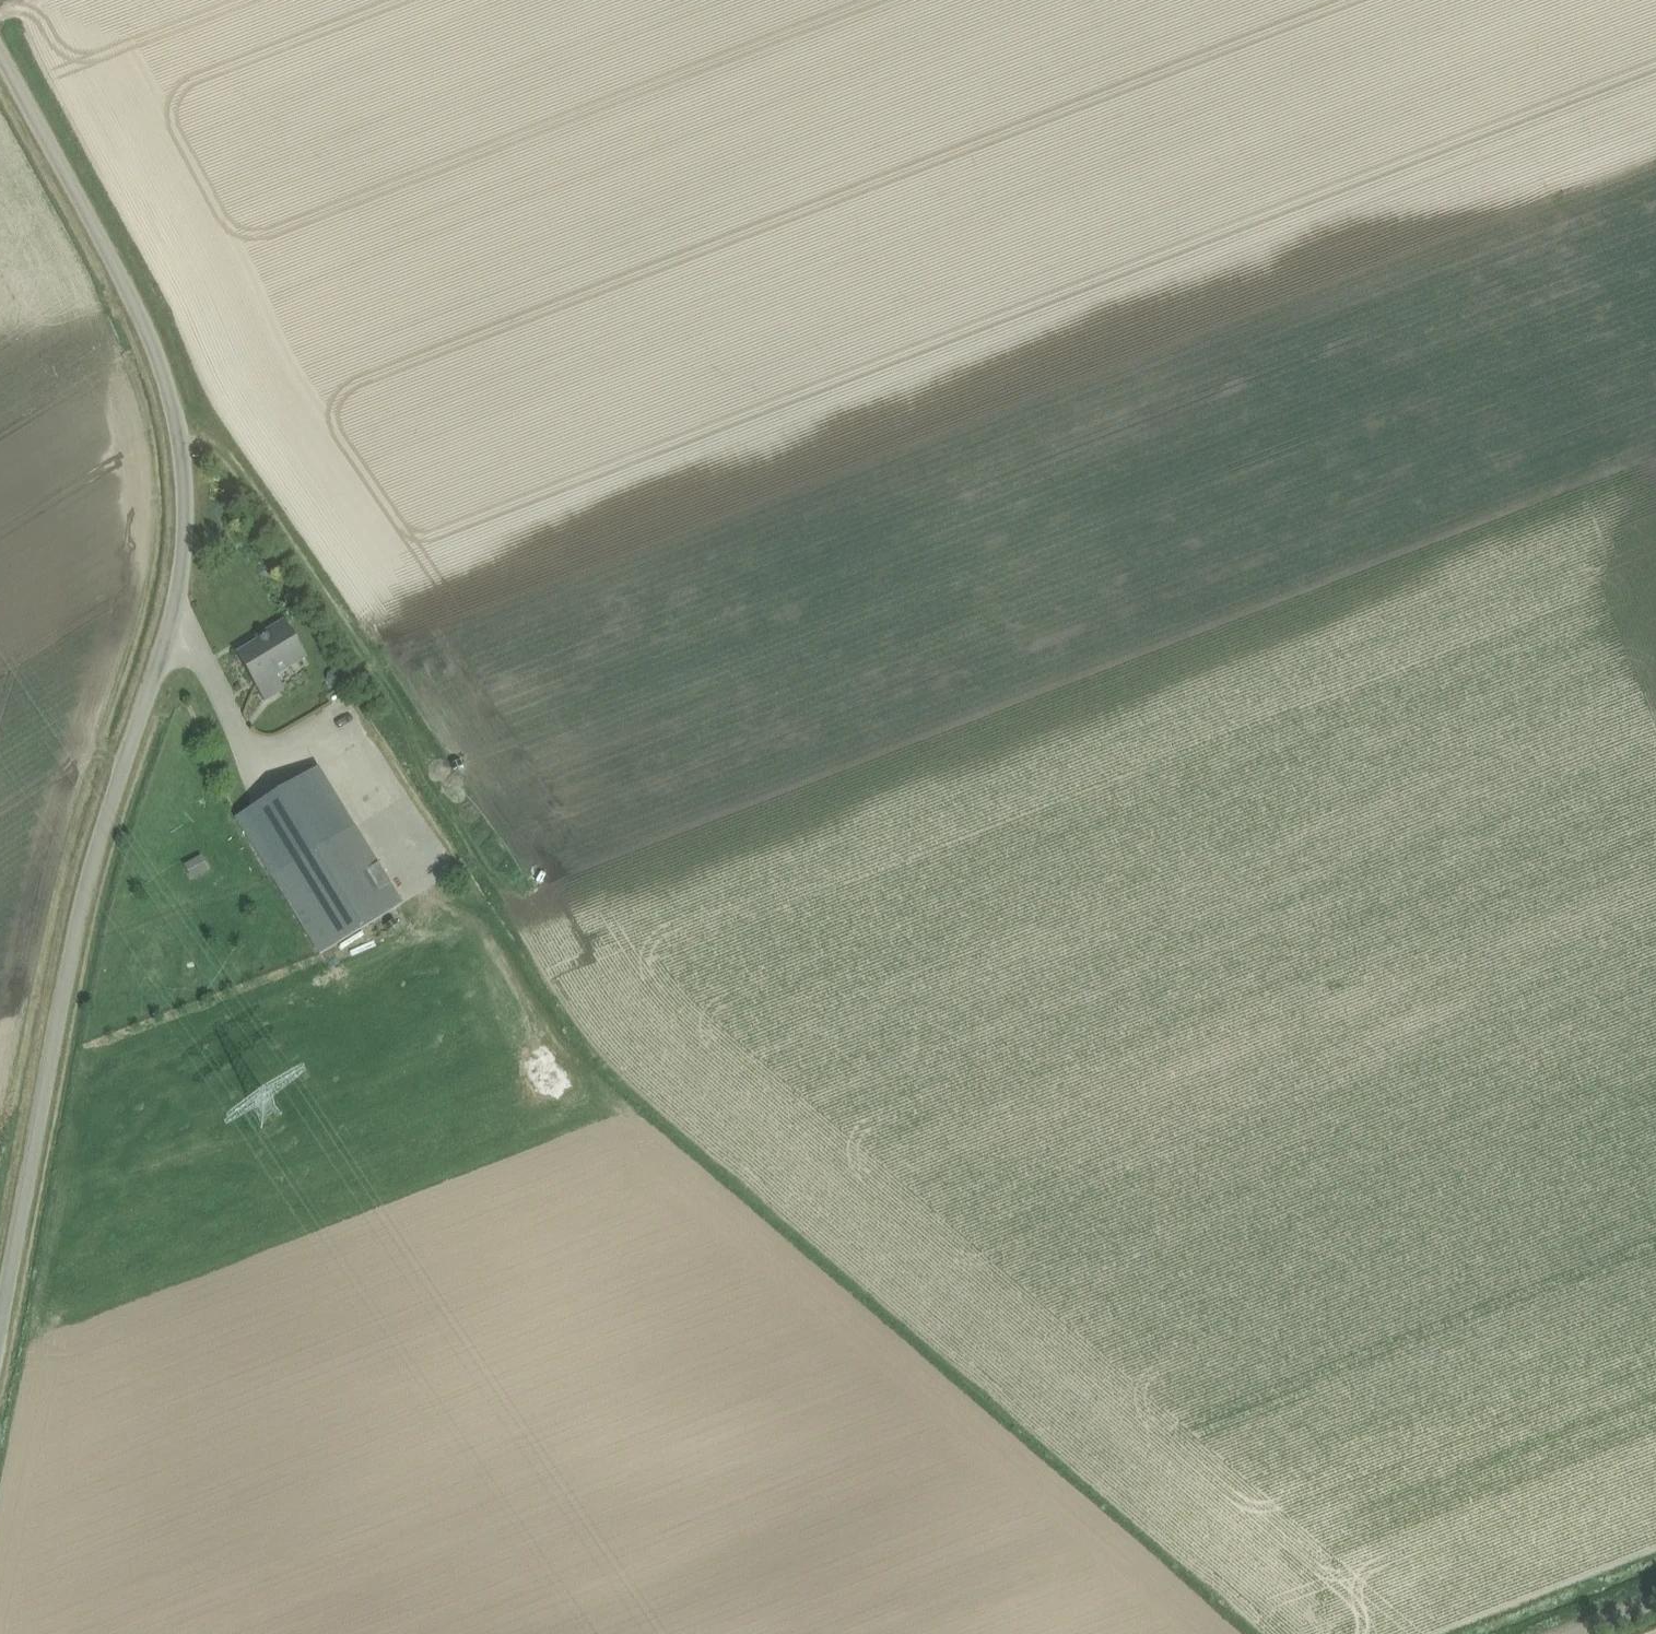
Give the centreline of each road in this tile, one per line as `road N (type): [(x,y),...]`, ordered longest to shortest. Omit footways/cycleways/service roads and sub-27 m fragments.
road 1 (unclassified): [(0,1324),(104,816),(183,573),(183,442),(156,348),(0,57)]

